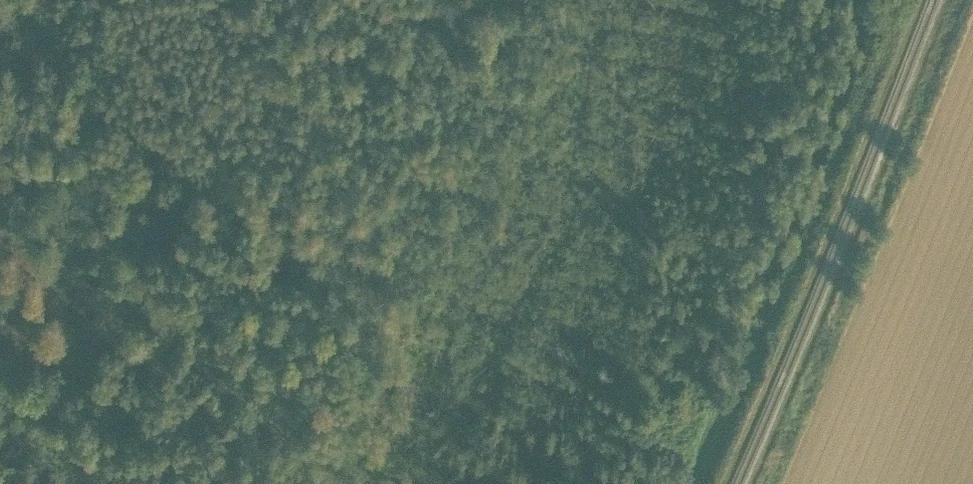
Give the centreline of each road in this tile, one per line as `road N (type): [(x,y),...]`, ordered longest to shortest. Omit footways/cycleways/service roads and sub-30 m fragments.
road 1 (track): [(857,0),(848,55),(767,282),(674,483)]

